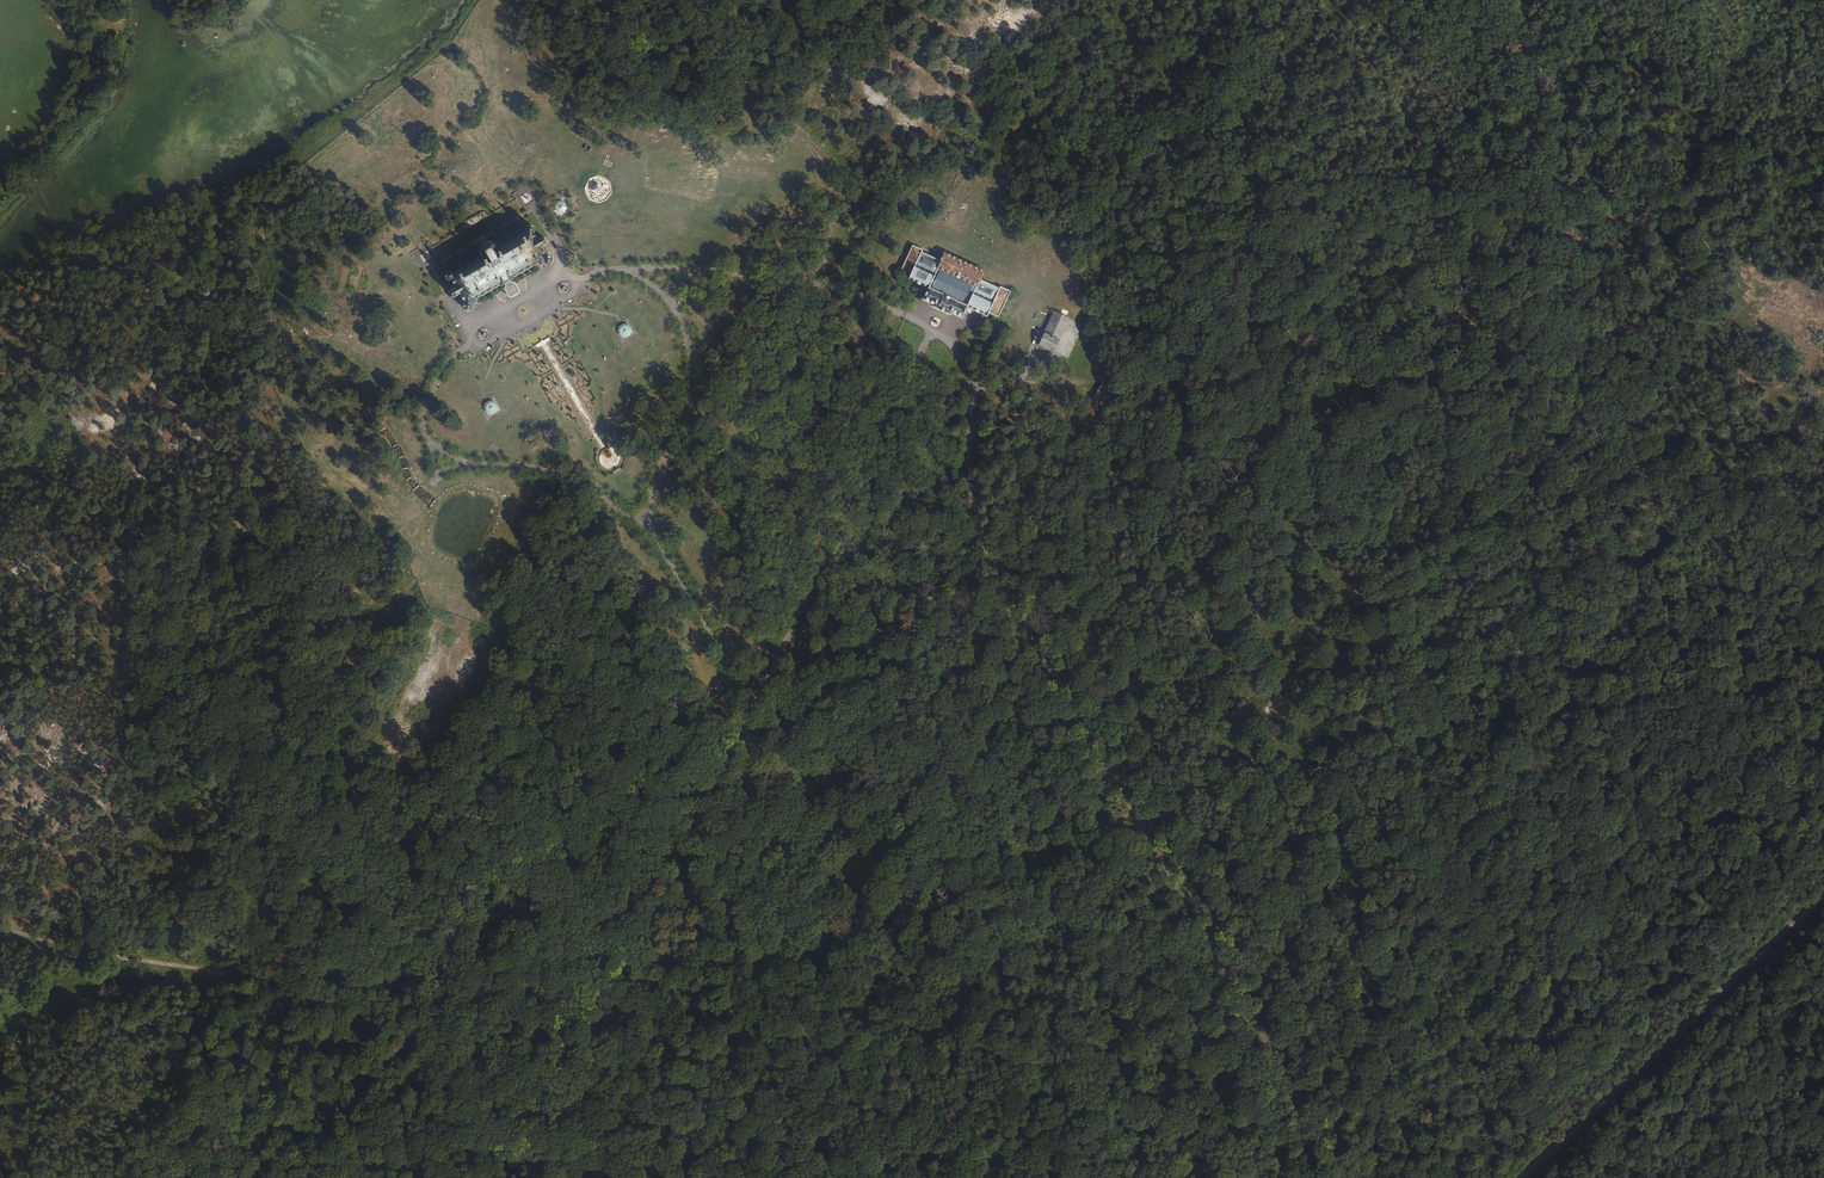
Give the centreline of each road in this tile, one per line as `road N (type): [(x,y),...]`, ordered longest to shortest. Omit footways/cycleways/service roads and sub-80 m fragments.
road 1 (track): [(1336,185),(1406,185),(1474,201),(1513,237),(1525,316),(1567,370),(1630,396),(1643,459),(1587,531),(1556,612),(1527,742),(1435,1012),(1365,1063),(1299,1128),(1268,1177)]
road 2 (track): [(395,942),(573,838),(755,708),(981,570),(977,395),(959,341),(933,328)]
road 3 (track): [(0,922),(233,967),(287,993),(395,942),(380,783),(392,590),(420,537),(434,481),(466,461)]
road 4 (track): [(22,931),(19,888),(43,856),(151,787),(158,761),(153,724),(170,679),(203,635),(248,526),(230,474),(199,459),(143,475),(108,502),(62,602),(0,664)]
road 5 (track): [(981,570),(1352,1177)]
road 6 (track): [(977,395),(1069,391),(1174,328),(1336,185),(1479,0)]
road 7 (track): [(755,708),(496,1177)]
road 8 (tertiary): [(1823,897),(1524,1177)]
road 9 (track): [(1228,701),(1287,709),(1350,741),(1397,753),(1527,742)]
road 10 (track): [(129,1177),(233,967)]
road 11 (track): [(1435,1012),(1435,1038),(1378,1177)]

